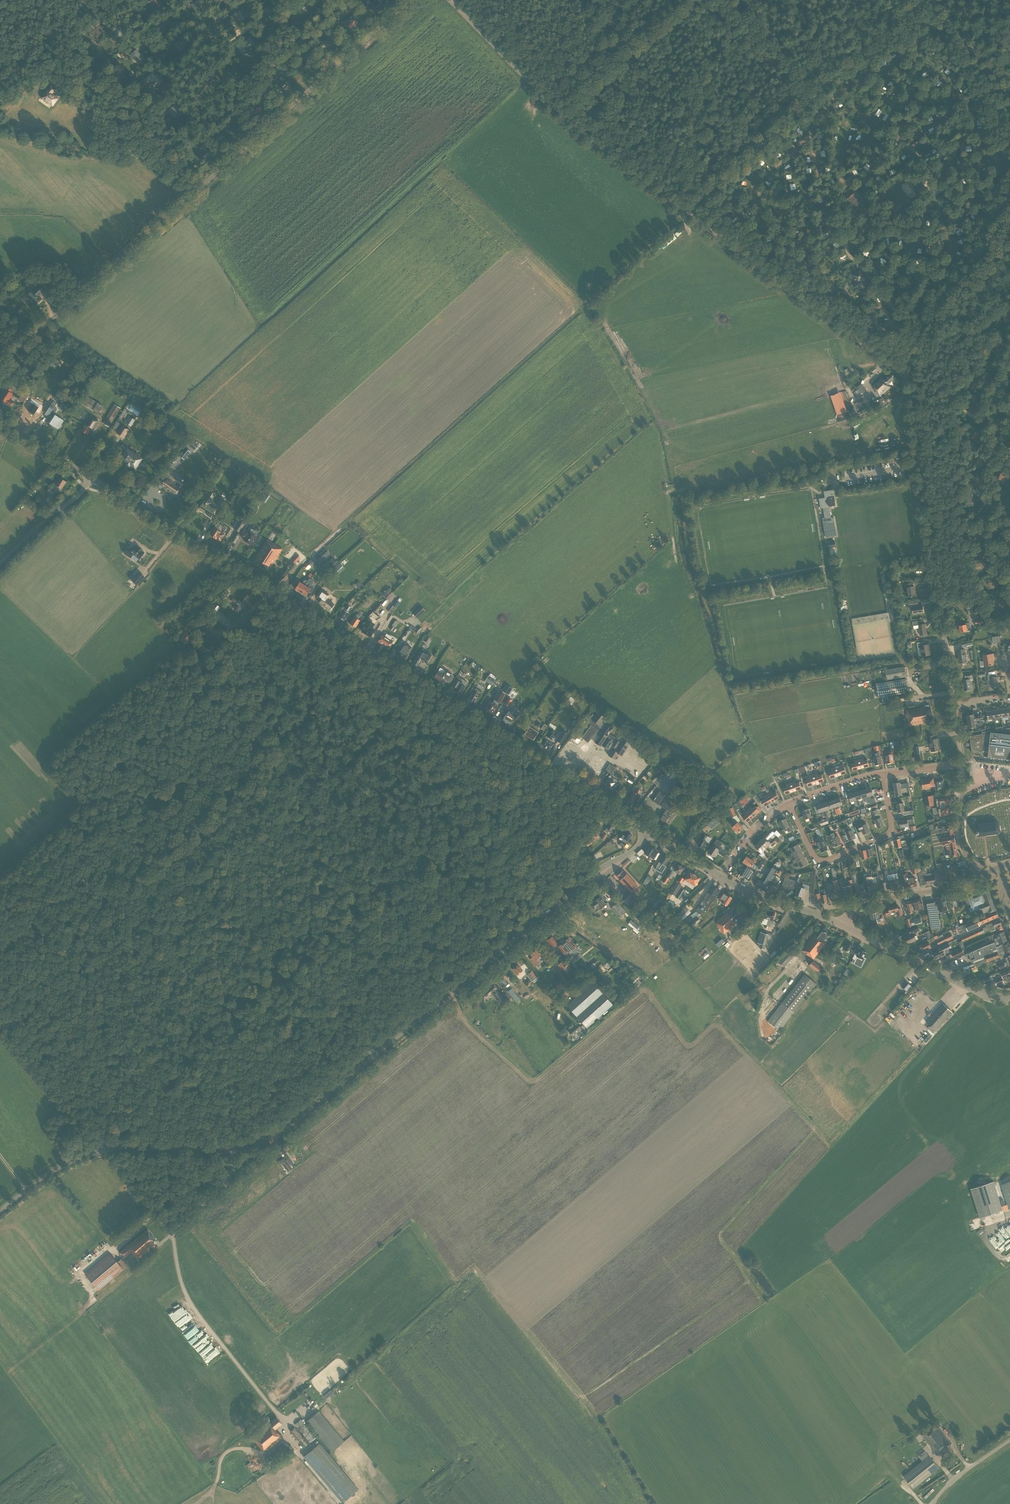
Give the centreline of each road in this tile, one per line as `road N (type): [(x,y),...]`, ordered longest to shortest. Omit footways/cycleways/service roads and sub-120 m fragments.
road 1 (tertiary): [(0,1211),(57,1168),(93,1153),(227,1147),(285,1128),(597,872),(633,851),(648,831)]
road 2 (unclassified): [(0,366),(411,0)]
road 3 (track): [(267,597),(191,667),(451,992)]
road 4 (track): [(968,109),(929,65),(900,61),(836,93),(811,133),(751,187),(775,238),(823,289),(836,294),(881,284)]
road 5 (tertiary): [(648,831),(270,592)]
road 6 (track): [(63,849),(40,871),(184,1070),(251,1143)]
road 7 (track): [(543,916),(353,693),(349,649)]
road 8 (unclassified): [(954,706),(903,376)]
road 9 (unclassified): [(686,213),(574,129),(449,0)]
road 10 (unclassified): [(903,376),(686,213)]
road 11 (track): [(868,263),(847,258),(848,231),(980,93)]
road 12 (track): [(881,284),(948,250),(945,226),(967,209),(979,179),(968,109)]
road 13 (track): [(999,519),(966,460),(959,395),(990,338),(1009,332)]
road 14 (tertiary): [(270,592),(91,478)]
road 15 (unclassified): [(885,773),(891,831),(827,860),(814,856),(789,803)]
road 16 (unclassified): [(686,213),(833,78)]
road 17 (track): [(238,154),(123,8)]
road 18 (tertiary): [(1009,998),(843,926)]
road 19 (track): [(1009,215),(986,270),(911,357)]
road 20 (track): [(686,0),(559,113)]
road 21 (track): [(919,162),(945,226),(914,239),(874,230),(862,218)]
road 22 (track): [(836,200),(956,101)]
road 23 (tertiary): [(843,926),(861,905),(983,876)]
road 24 (track): [(791,152),(818,238),(848,293)]
road 25 (track): [(931,0),(1009,129)]
road 26 (tertiary): [(843,926),(722,878)]
road 27 (track): [(726,0),(812,97)]
road 28 (unclassified): [(91,478),(0,564)]
road 29 (track): [(673,224),(583,306)]

